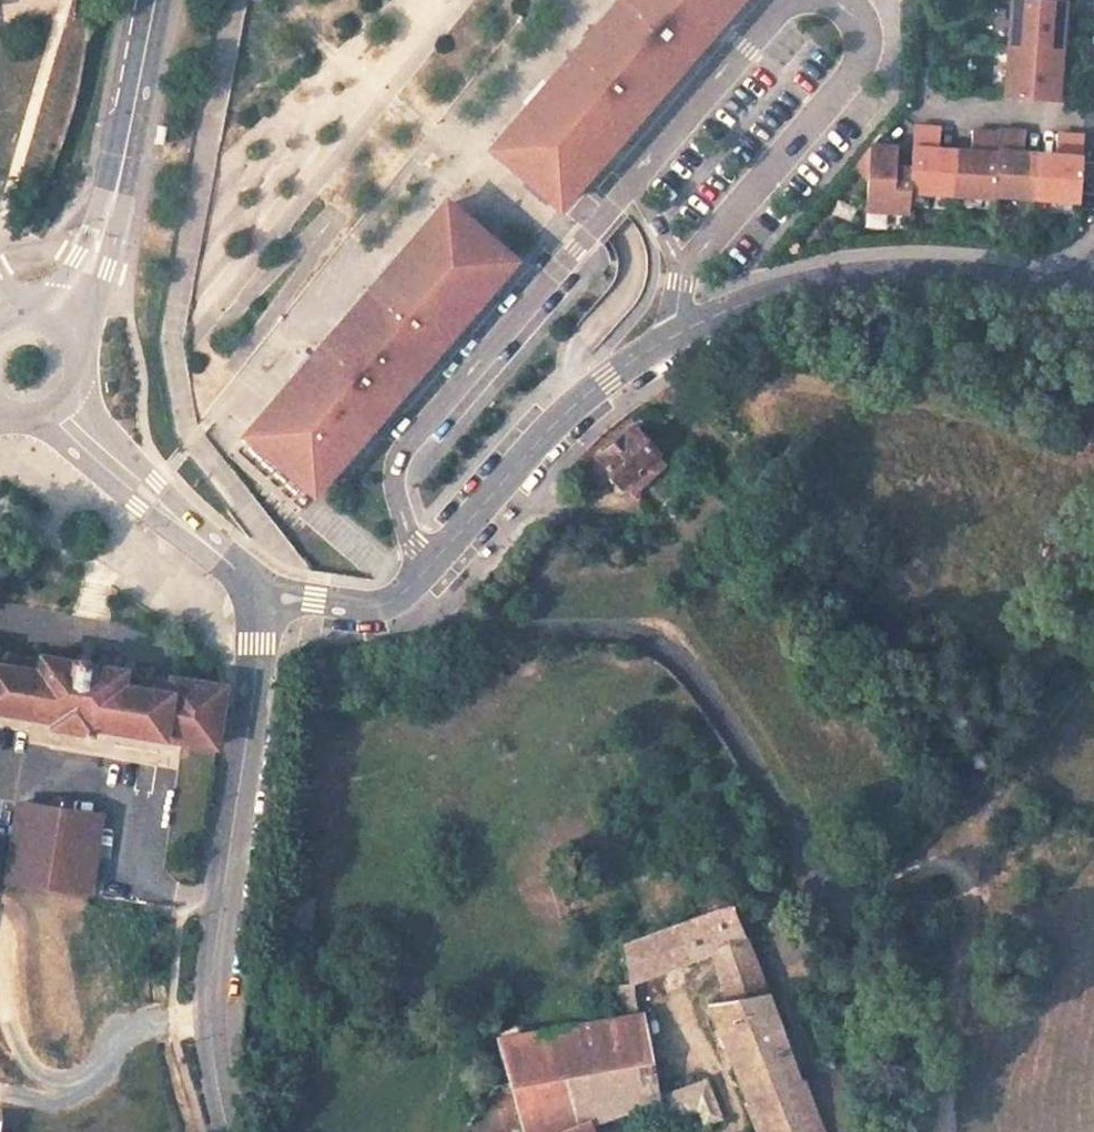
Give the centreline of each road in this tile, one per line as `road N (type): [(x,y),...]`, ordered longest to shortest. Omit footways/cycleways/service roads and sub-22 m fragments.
road 1 (tertiary): [(224,1131),(202,1061),(266,596)]
road 2 (residential): [(632,181),(401,454),(394,479),(420,577)]
road 3 (residential): [(675,332),(806,285),(890,269),(1093,298)]
road 4 (residential): [(681,274),(854,75),(864,49),(857,21),(816,0)]
road 5 (residential): [(420,577),(556,424),(675,332)]
road 6 (secondary): [(56,316),(103,242),(152,0)]
road 7 (tertiary): [(266,596),(60,412)]
road 8 (residential): [(798,0),(781,5),(632,181)]
road 9 (track): [(970,860),(1012,785),(1093,674)]
road 10 (residential): [(920,110),(1093,122)]
road 11 (residential): [(266,596),(373,609),(420,577)]

